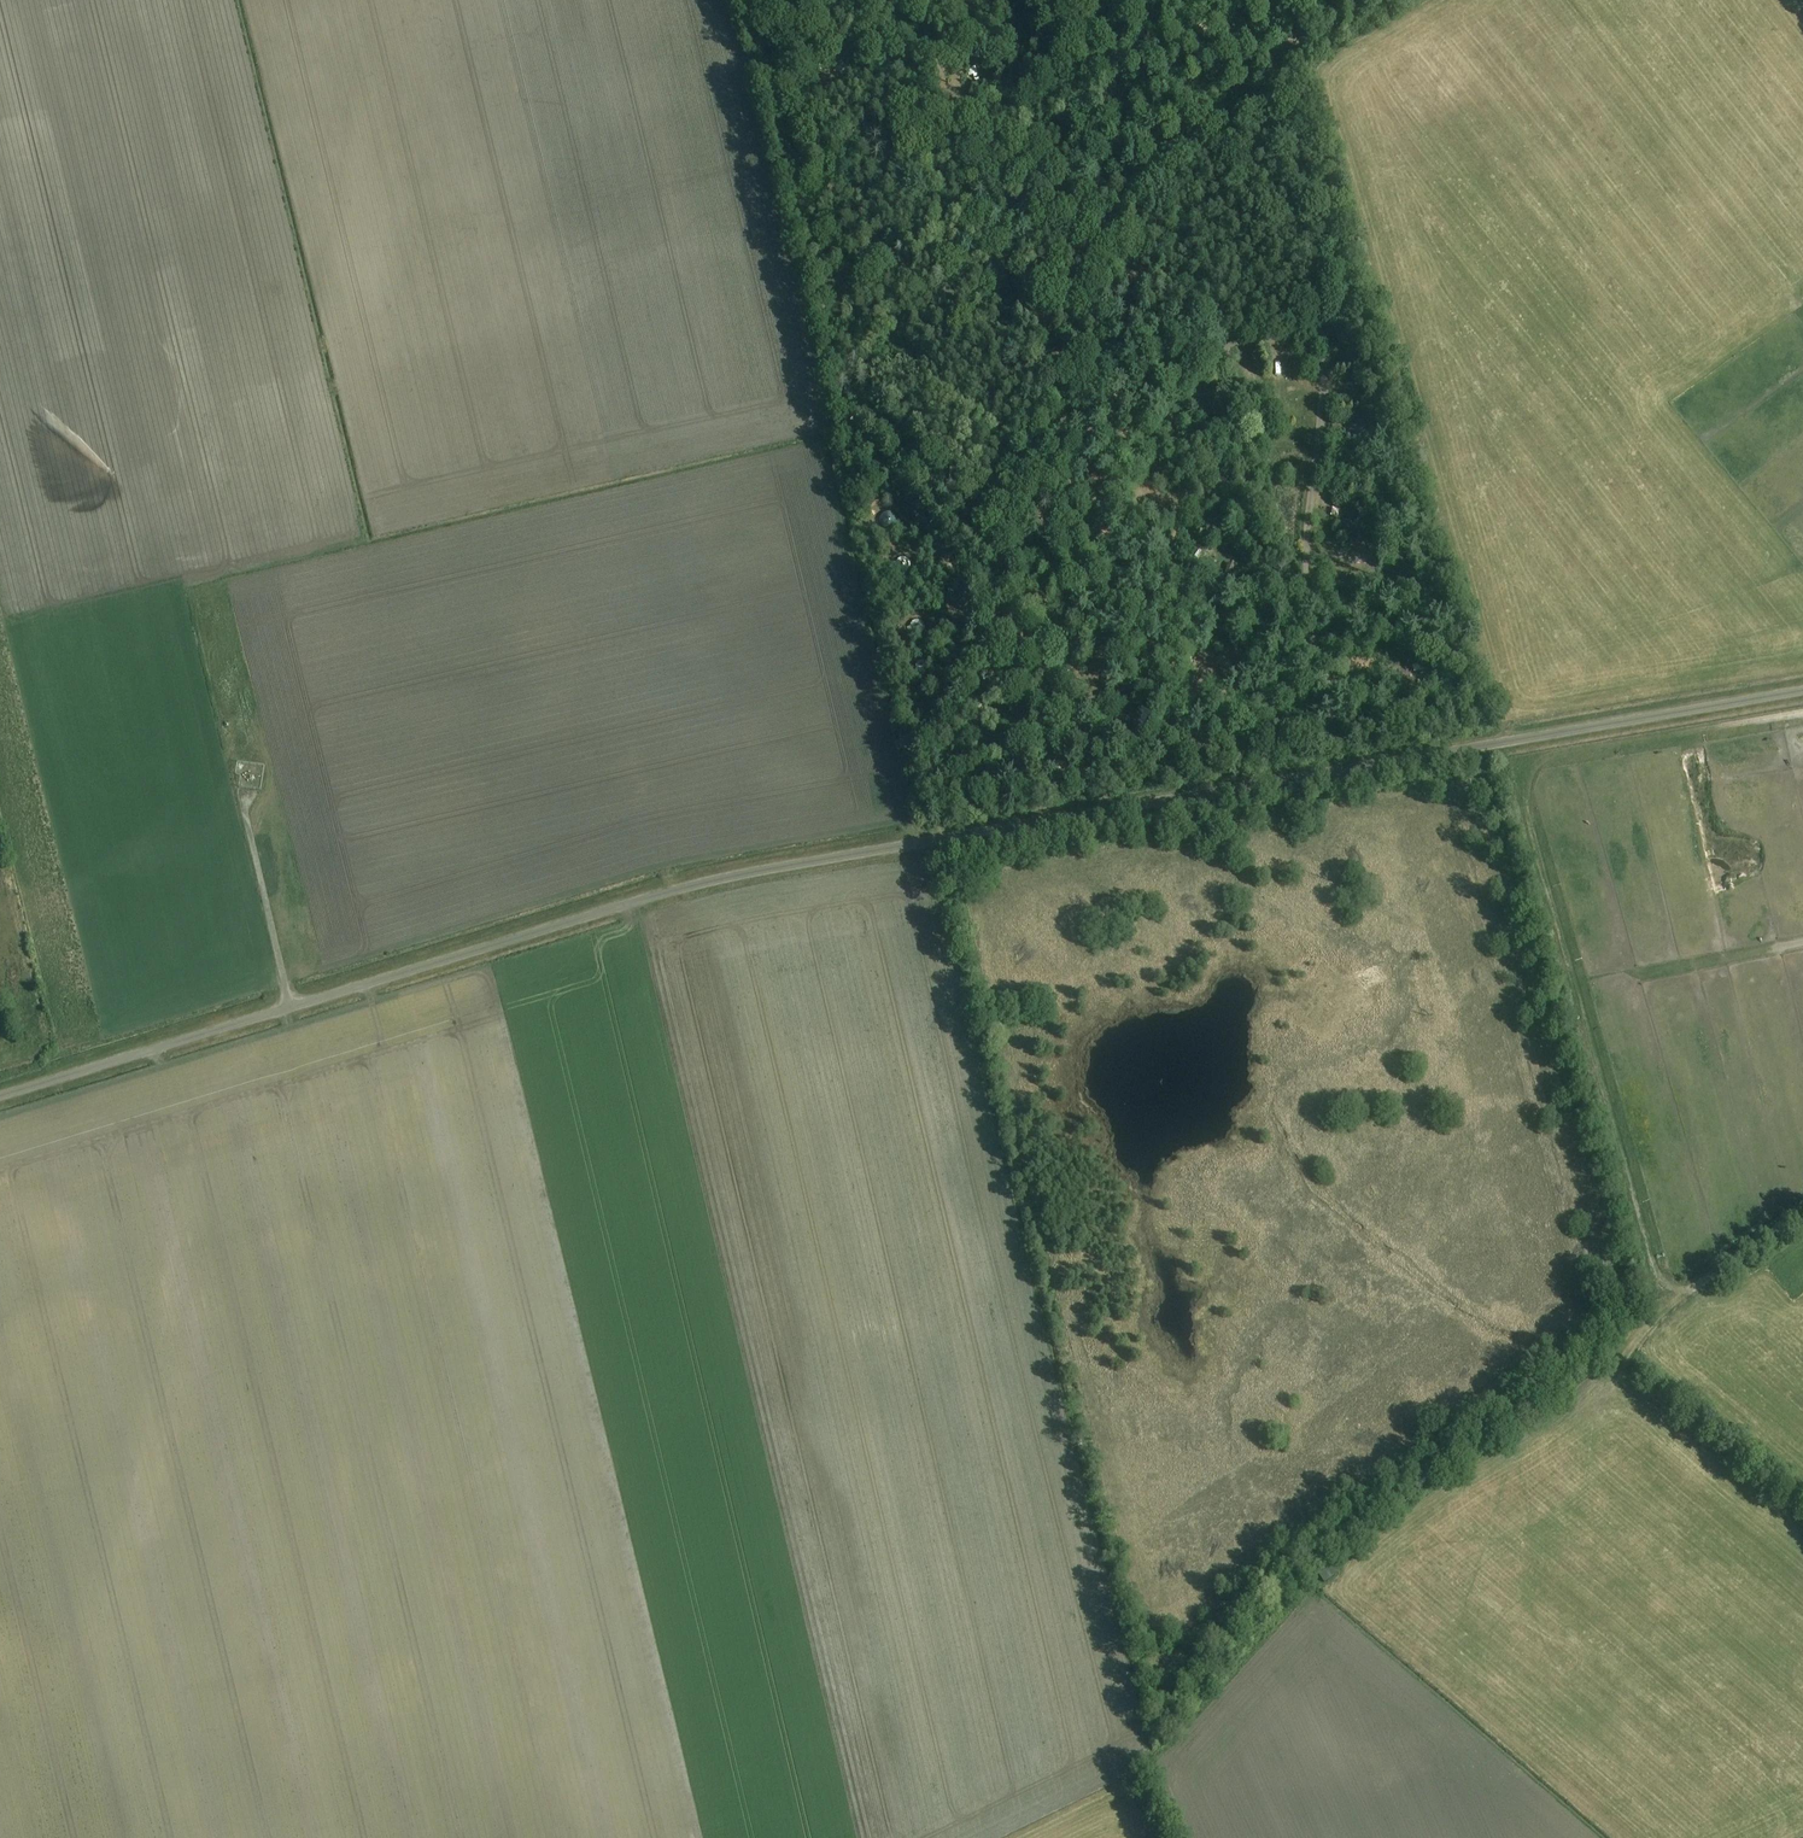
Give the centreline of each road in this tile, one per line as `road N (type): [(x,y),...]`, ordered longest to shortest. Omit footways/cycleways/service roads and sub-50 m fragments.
road 1 (tertiary): [(0,1096),(735,875),(1802,690)]
road 2 (track): [(1802,717),(1547,755),(1528,785),(1652,1267),(1687,1287),(1802,1211)]

